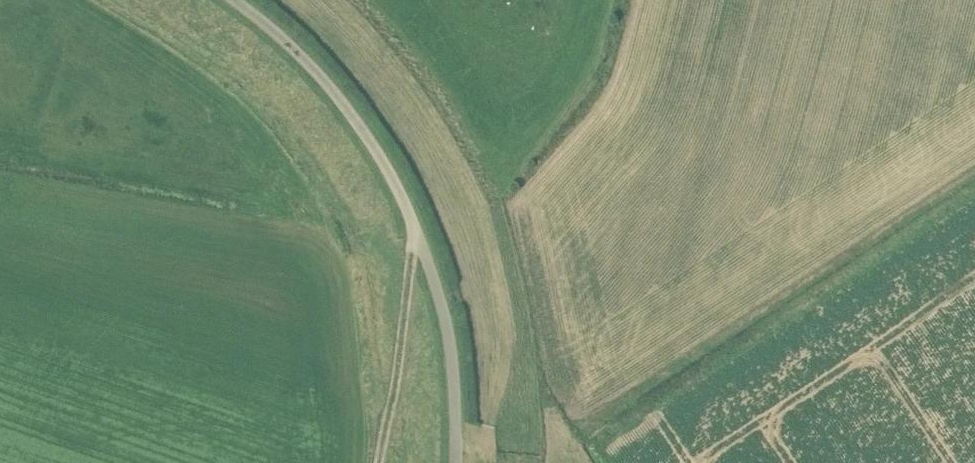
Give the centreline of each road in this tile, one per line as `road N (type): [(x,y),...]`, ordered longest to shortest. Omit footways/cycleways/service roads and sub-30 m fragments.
road 1 (unclassified): [(457,462),(445,316),(392,178),(308,62),(235,0)]

